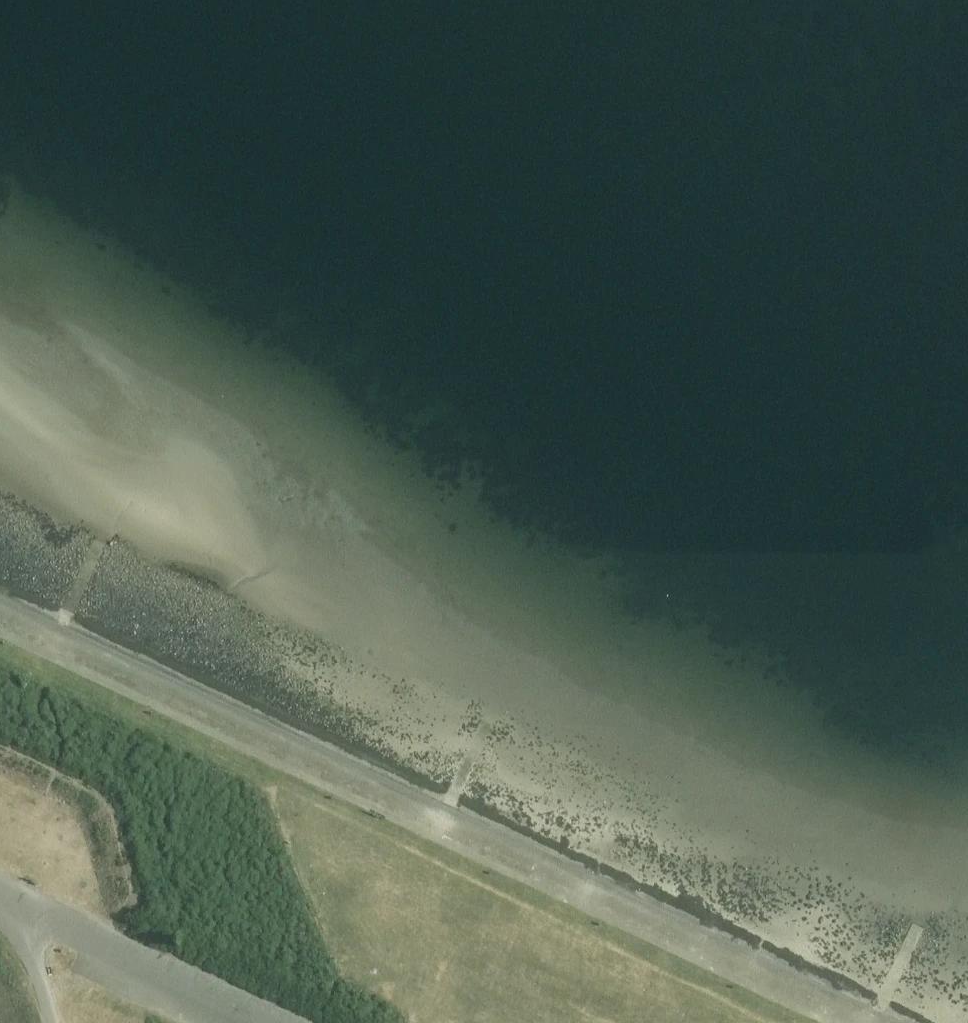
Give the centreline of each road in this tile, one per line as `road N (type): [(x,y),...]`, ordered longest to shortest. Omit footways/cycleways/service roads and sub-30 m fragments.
road 1 (unclassified): [(249,1022),(21,913)]

